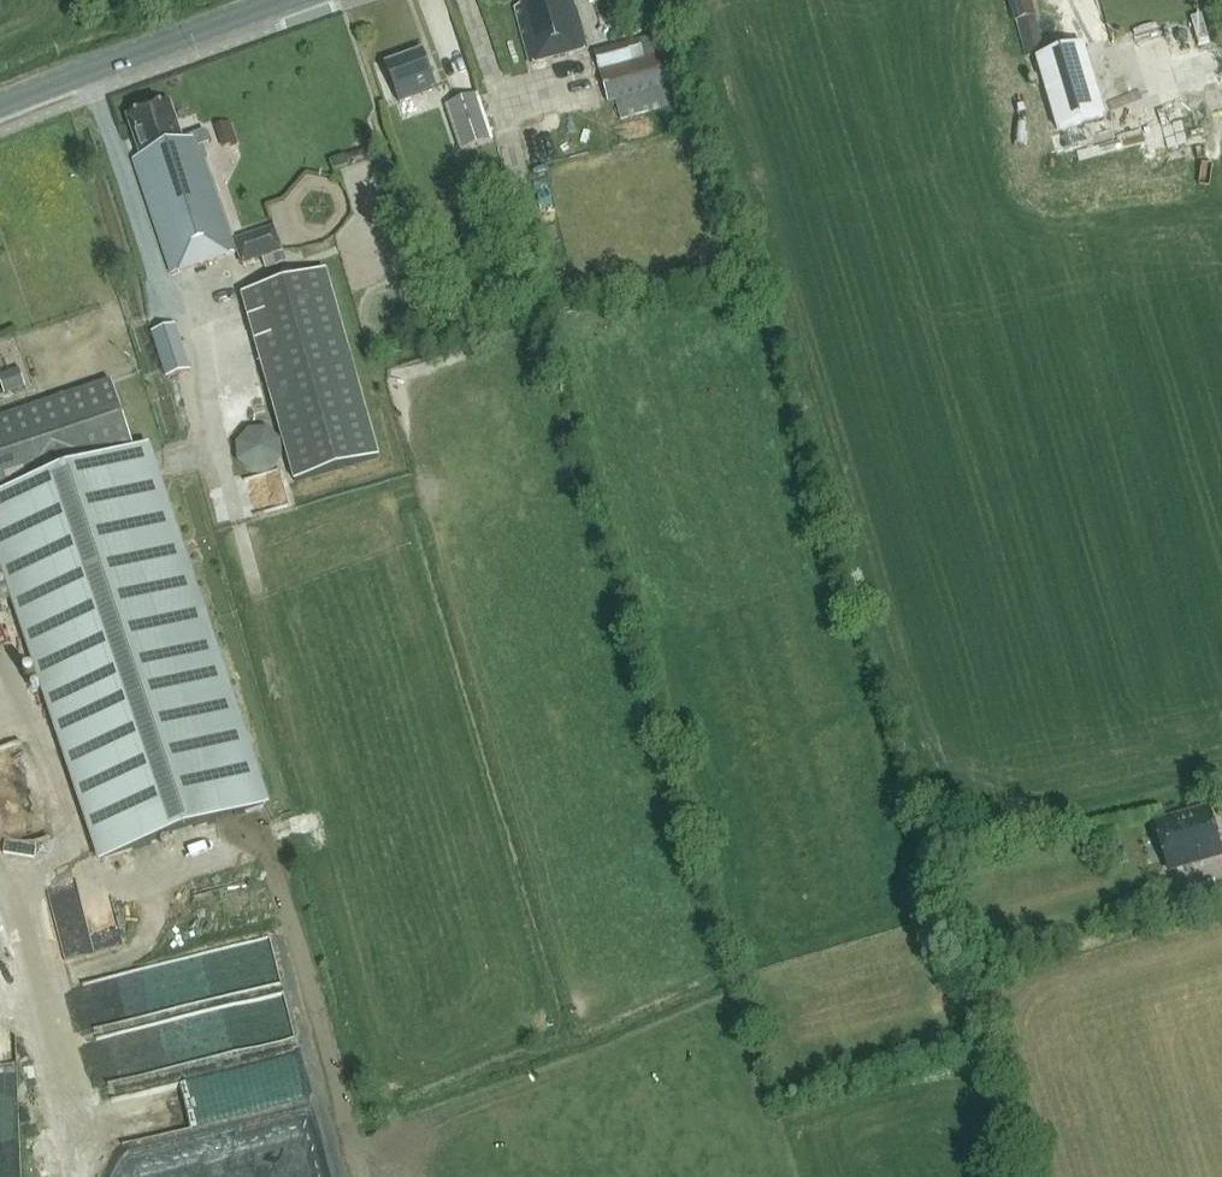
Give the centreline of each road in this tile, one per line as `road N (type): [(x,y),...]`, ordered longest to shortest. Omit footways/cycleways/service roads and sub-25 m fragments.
road 1 (secondary): [(0,104),(283,0)]

